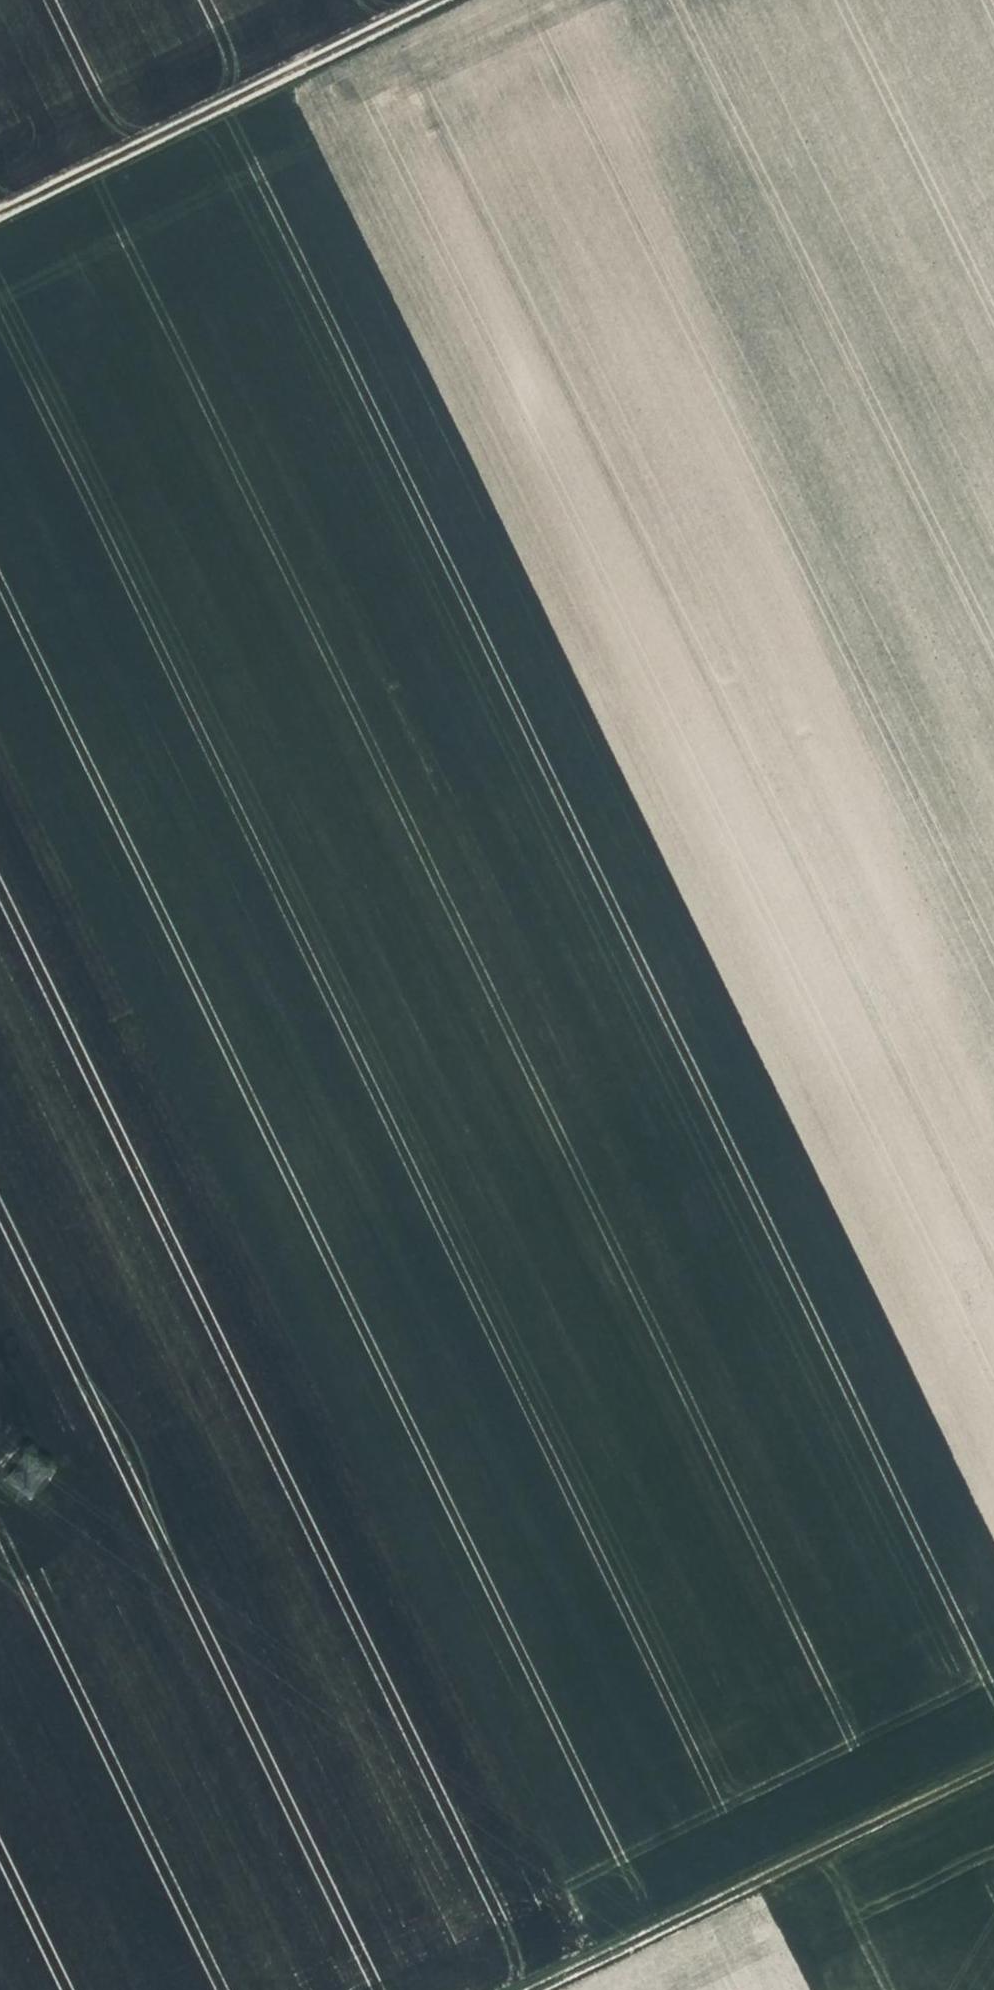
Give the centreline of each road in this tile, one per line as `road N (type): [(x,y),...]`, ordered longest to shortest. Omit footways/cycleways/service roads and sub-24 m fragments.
road 1 (track): [(993,1769),(540,1989)]
road 2 (track): [(0,215),(440,0)]

